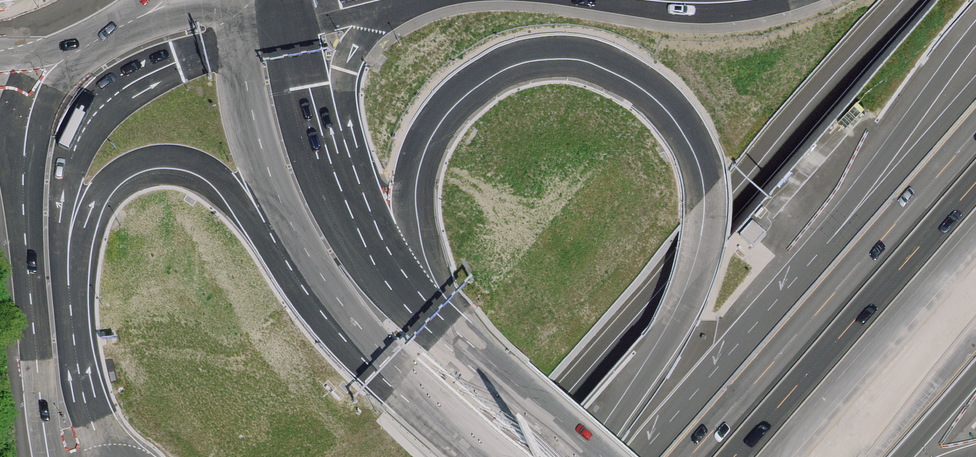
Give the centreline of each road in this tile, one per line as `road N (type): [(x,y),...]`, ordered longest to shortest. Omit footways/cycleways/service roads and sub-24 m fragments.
road 1 (primary): [(424,312),(410,187),(425,136),(449,102),(502,65),(555,54),(621,67),(661,94),(706,167),(708,229),(673,329),(590,456)]
road 2 (motorway): [(911,0),(517,456)]
road 3 (primary): [(71,321),(62,209),(84,127),(119,90),(201,52),(235,24)]
road 4 (motorway): [(975,183),(734,456)]
road 5 (primary): [(71,321),(92,210),(112,180),(139,163),(201,169),(290,244)]
road 6 (primary): [(24,143),(39,382),(34,456)]
road 7 (primary): [(290,244),(359,339),(483,456)]
road 8 (primary): [(975,28),(810,263)]
road 9 (primary): [(810,263),(639,456)]
road 10 (primary): [(975,78),(810,263)]
road 11 (motorway): [(814,456),(975,273)]
road 12 (primary): [(235,24),(248,126),(290,244)]
road 13 (primary): [(585,456),(424,312)]
road 14 (primary): [(424,312),(375,254),(317,145)]
road 15 (secondary): [(317,145),(352,50),(396,0)]
road 16 (primary): [(122,456),(90,414),(71,321)]
road 17 (primary): [(235,24),(198,13),(99,39)]
road 18 (primary): [(317,145),(287,12)]

